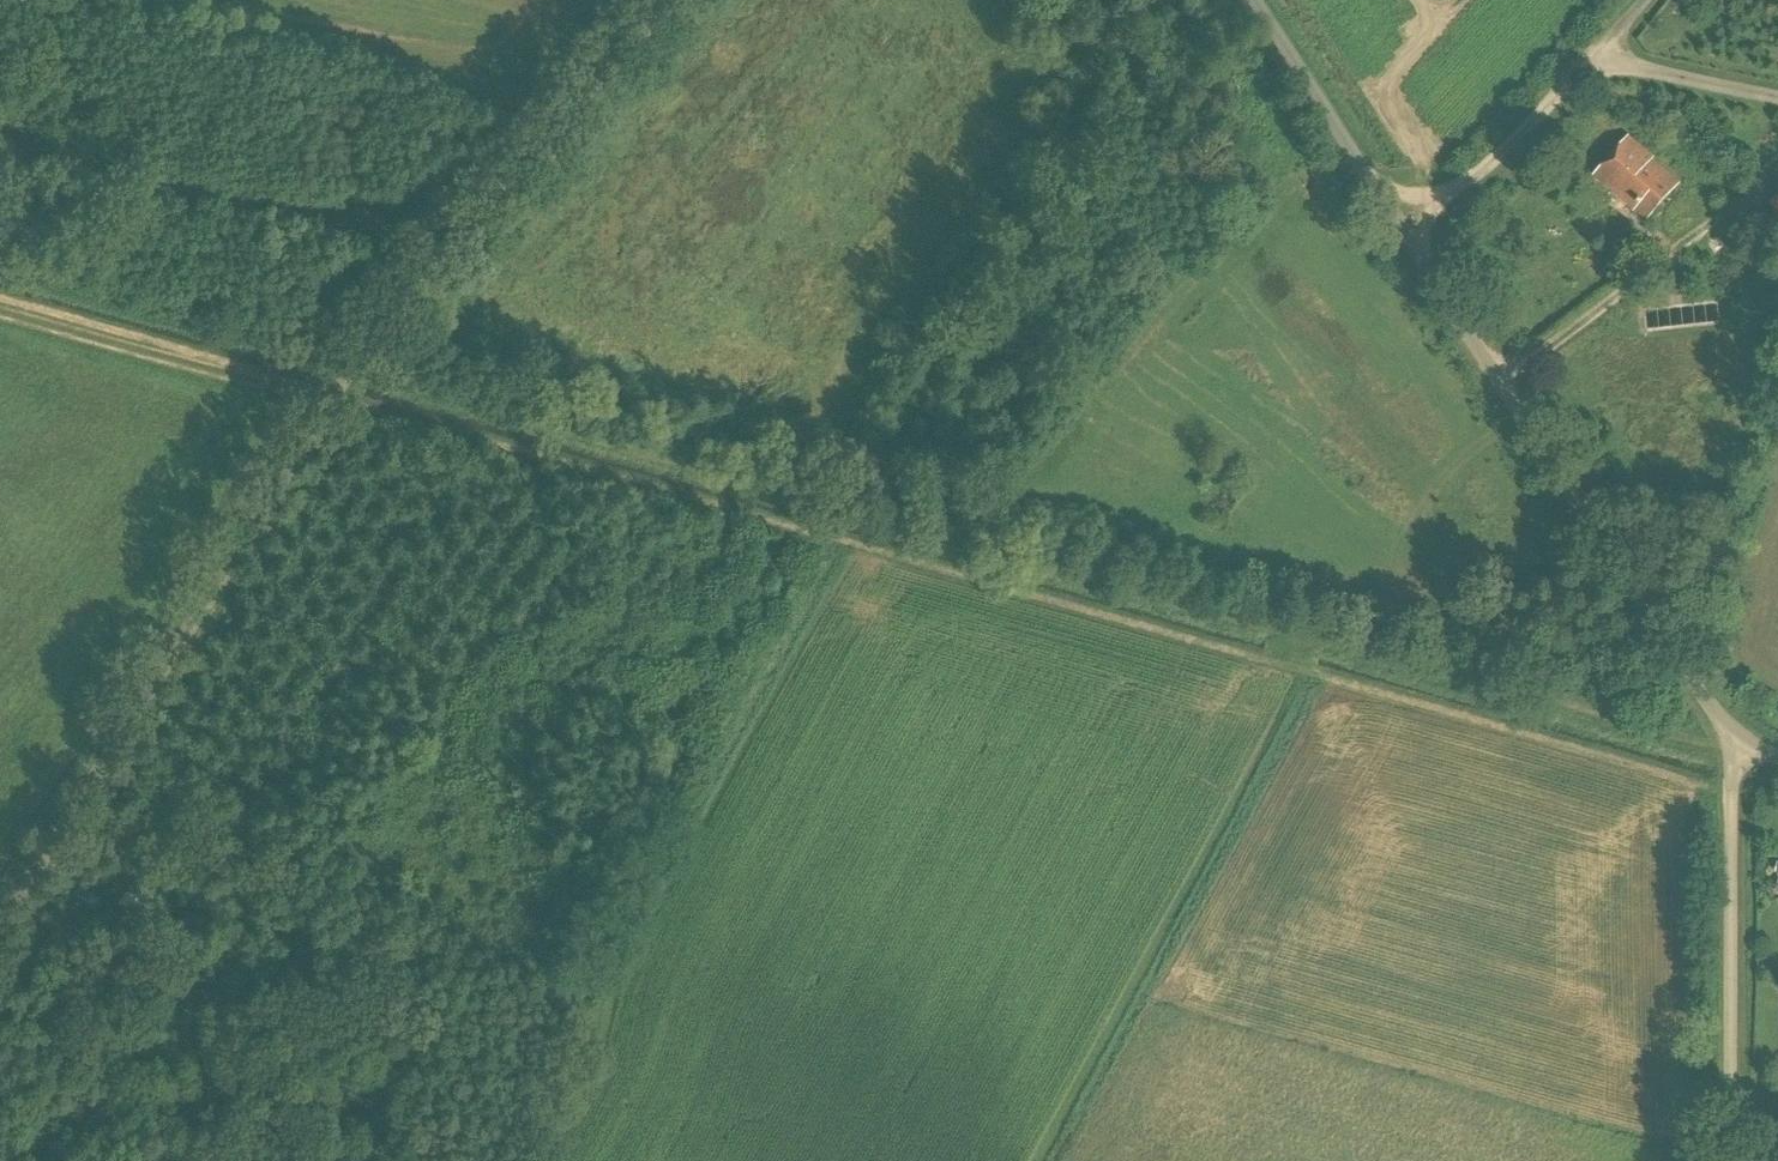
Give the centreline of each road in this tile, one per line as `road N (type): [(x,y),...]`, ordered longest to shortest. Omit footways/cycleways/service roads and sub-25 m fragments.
road 1 (unclassified): [(0,930),(389,312),(670,0)]
road 2 (unclassified): [(1728,738),(1251,0)]
road 3 (unclassified): [(1728,738),(1733,1160)]

